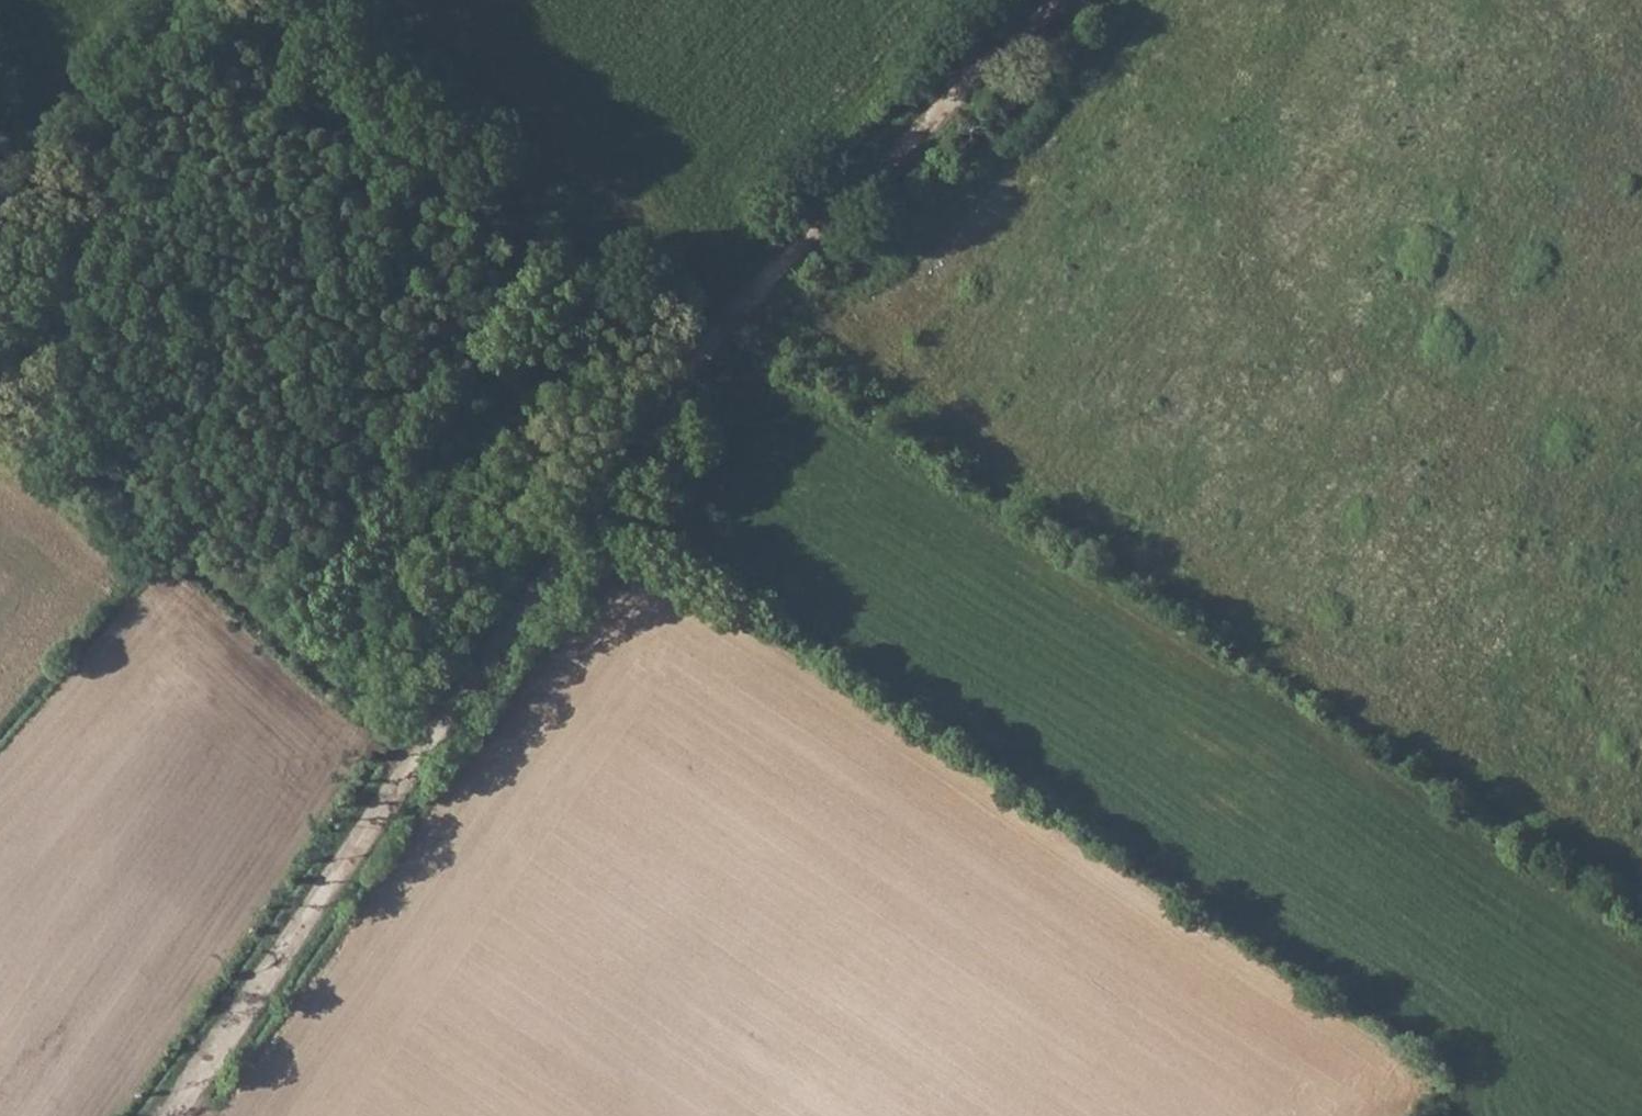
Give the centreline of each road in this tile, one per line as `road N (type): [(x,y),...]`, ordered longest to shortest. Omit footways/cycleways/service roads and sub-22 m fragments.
road 1 (track): [(0,192),(220,0)]

